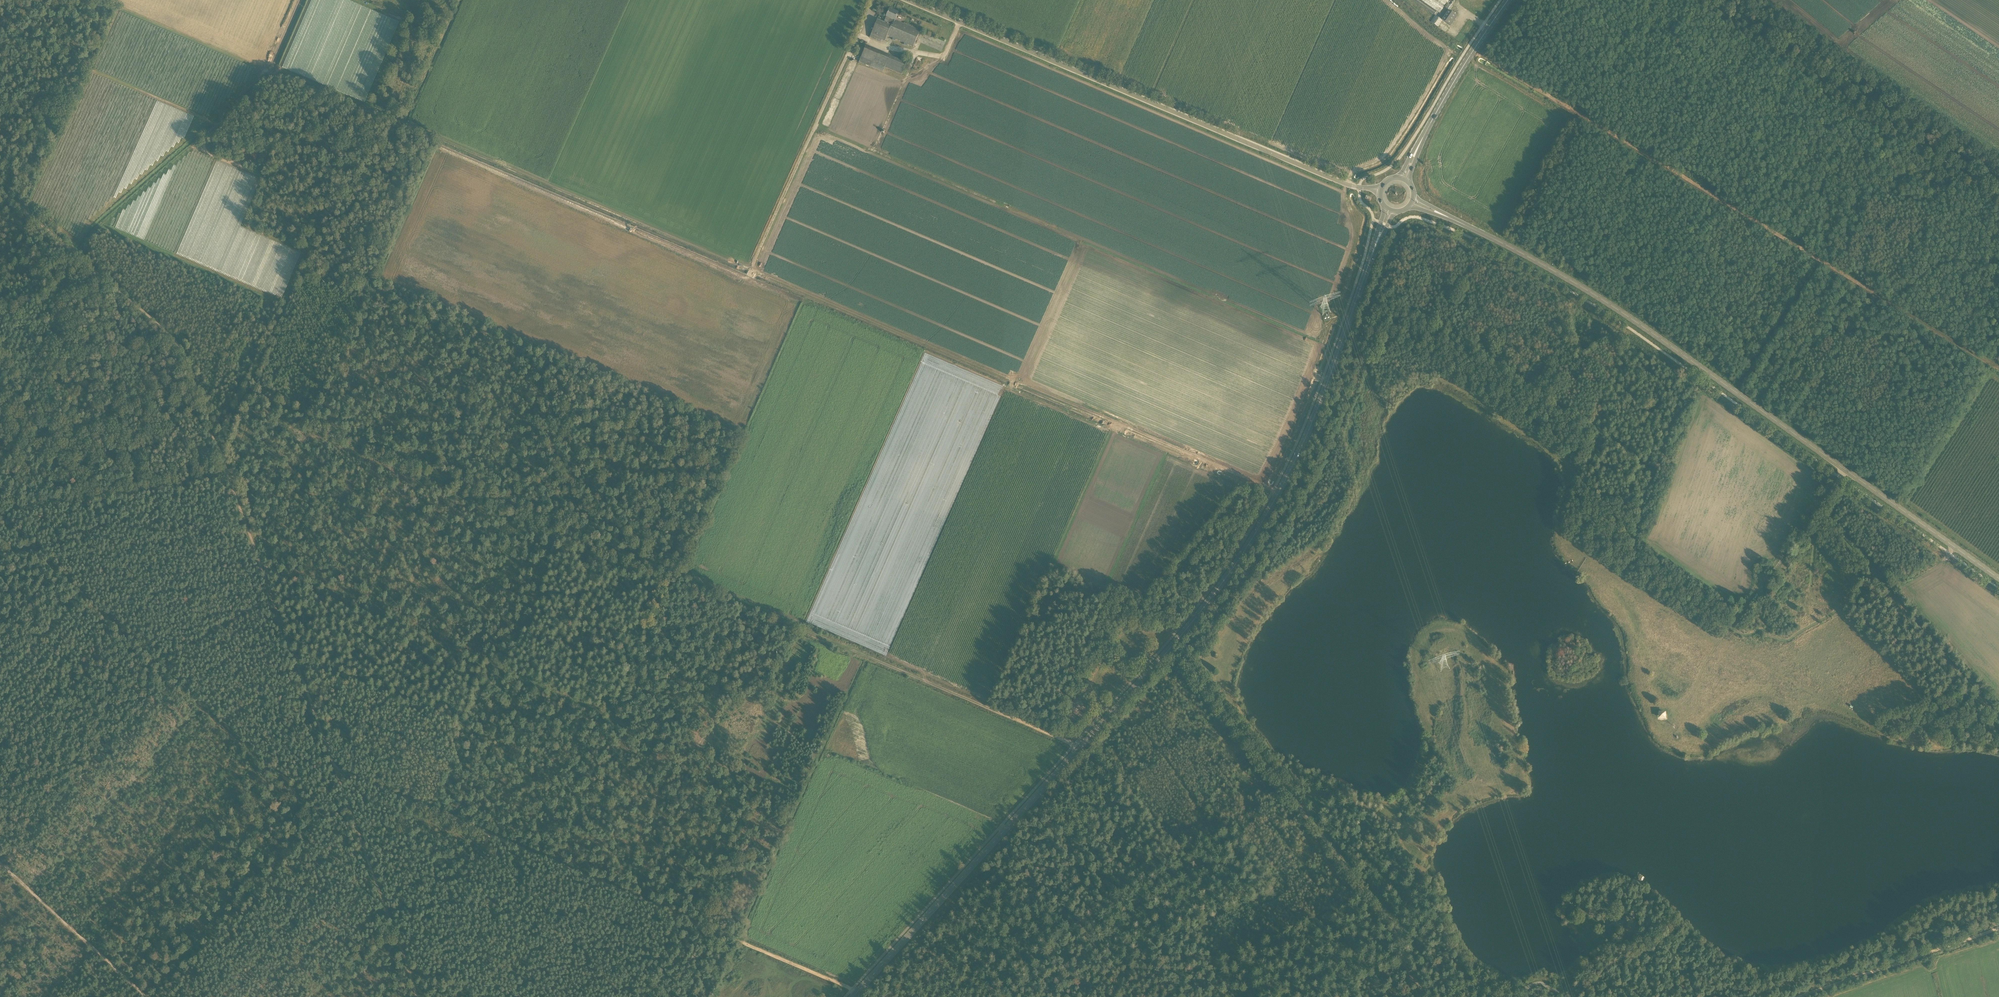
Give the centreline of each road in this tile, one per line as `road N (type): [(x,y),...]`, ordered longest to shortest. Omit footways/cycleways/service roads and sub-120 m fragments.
road 1 (track): [(247,394),(1060,738)]
road 2 (secondary): [(1998,579),(1619,310),(1438,213)]
road 3 (track): [(701,926),(704,894),(750,781),(518,671),(484,665),(289,579)]
road 4 (secondary): [(1081,749),(1185,634),(1259,530),(1326,393),(1373,251)]
road 5 (track): [(855,996),(337,771)]
road 6 (tertiary): [(1379,191),(1347,185),(907,0)]
road 7 (track): [(365,855),(0,518)]
road 8 (track): [(1419,996),(1399,957),(1397,927),(1172,649)]
road 9 (track): [(1998,198),(1701,0)]
road 10 (track): [(0,189),(181,349),(219,451)]
road 11 (secondary): [(855,996),(1081,749)]
road 12 (track): [(228,479),(337,771)]
road 13 (track): [(1998,156),(1767,0)]
road 14 (track): [(337,771),(419,996)]
road 15 (track): [(228,479),(0,516)]
road 16 (track): [(1998,930),(1808,996)]
road 17 (track): [(1100,417),(1278,496)]
road 18 (track): [(1847,471),(1734,620)]
road 19 (track): [(460,726),(372,672),(312,651),(293,653)]
road 20 (track): [(853,651),(829,669),(817,705),(803,712),(761,790),(752,790)]
road 21 (track): [(1998,361),(1904,511)]
road 22 (secondary): [(1418,146),(1511,0)]
road 23 (track): [(89,0),(92,39),(84,65),(0,79)]
road 24 (track): [(247,394),(307,256)]
road 25 (track): [(217,127),(84,65)]
road 26 (track): [(93,954),(0,865)]

